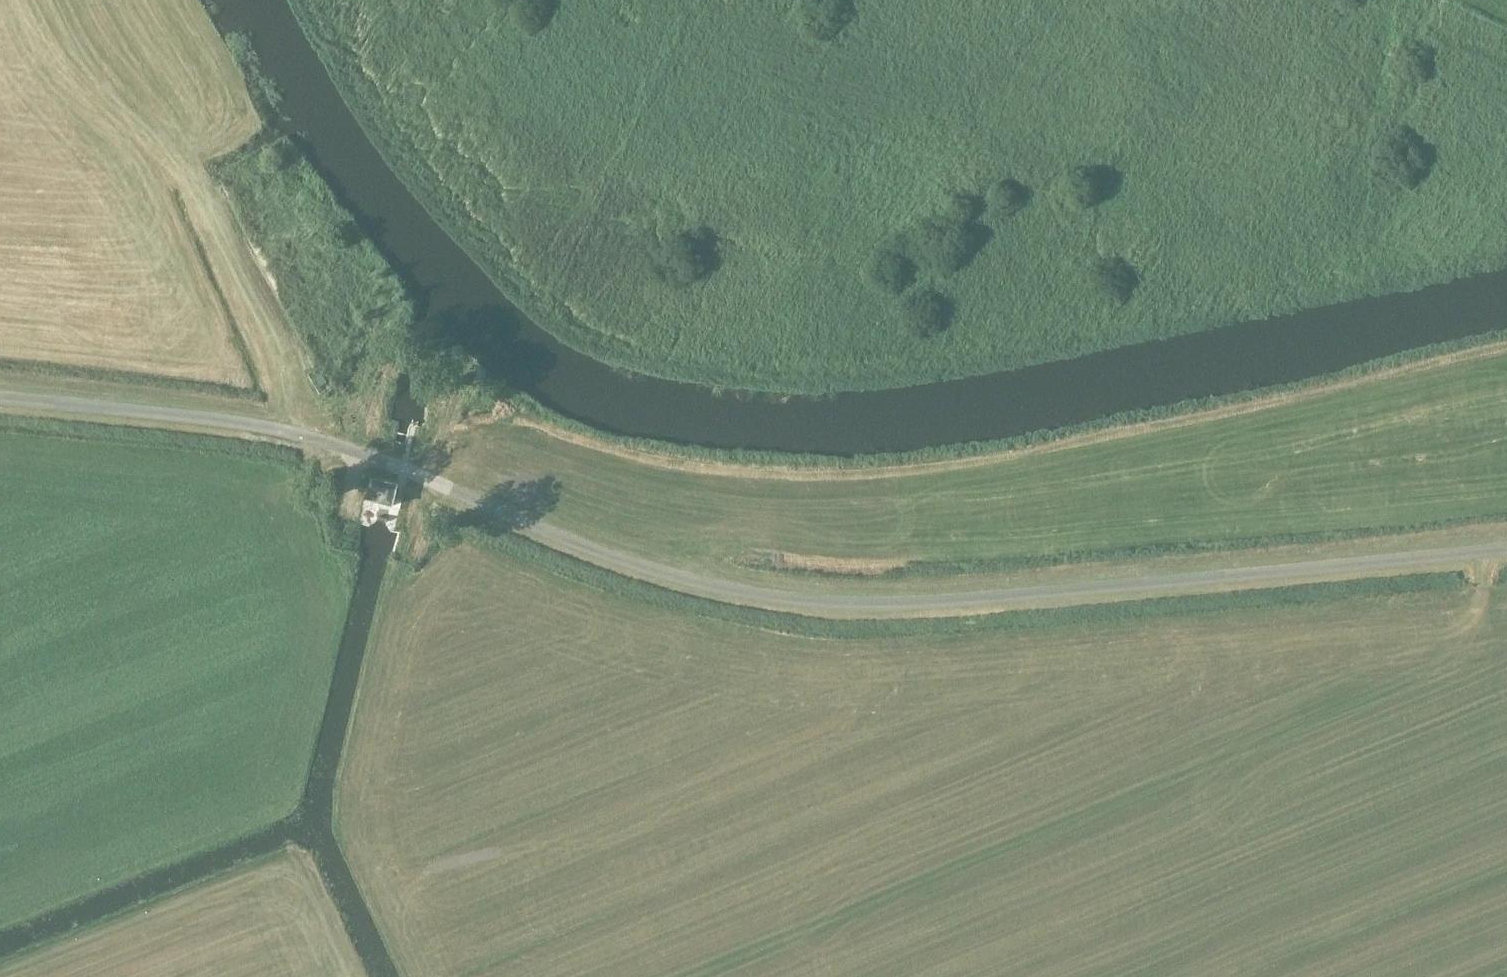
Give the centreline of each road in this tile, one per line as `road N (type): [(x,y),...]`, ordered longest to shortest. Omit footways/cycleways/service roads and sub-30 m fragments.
road 1 (unclassified): [(1506,550),(916,603),(770,597),(615,557),(370,456),(281,430),(0,398)]

